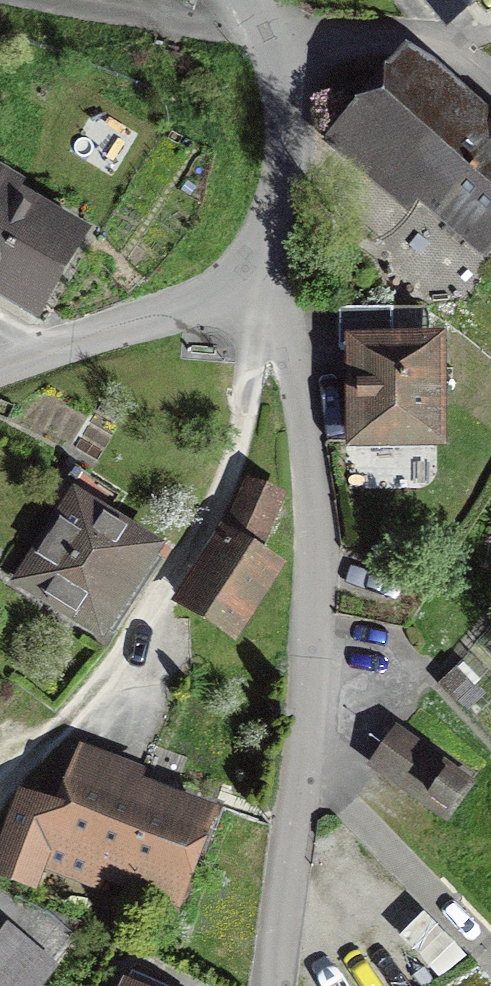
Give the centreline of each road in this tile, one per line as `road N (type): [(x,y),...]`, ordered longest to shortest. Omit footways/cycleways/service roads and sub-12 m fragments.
road 1 (residential): [(262,985),(318,587),(287,362),(263,257)]
road 2 (residential): [(263,257),(210,300),(0,369)]
road 3 (residential): [(269,27),(285,65),(286,166),(263,257)]
road 4 (residential): [(269,27),(441,39)]

